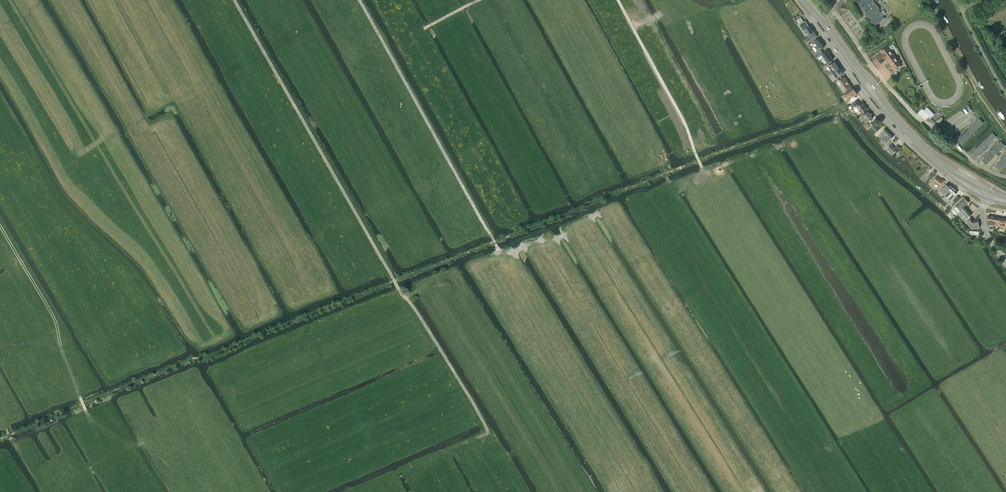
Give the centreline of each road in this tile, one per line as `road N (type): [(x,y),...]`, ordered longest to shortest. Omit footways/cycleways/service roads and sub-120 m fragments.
road 1 (track): [(235,0),(488,431)]
road 2 (track): [(359,0),(499,251)]
road 3 (unclassified): [(826,0),(916,115),(1005,178)]
road 4 (track): [(708,178),(617,0)]
road 5 (residential): [(815,14),(812,21),(871,105),(904,141),(912,138)]
road 6 (primary): [(912,138),(815,14)]
road 7 (track): [(0,227),(56,321),(60,345)]

